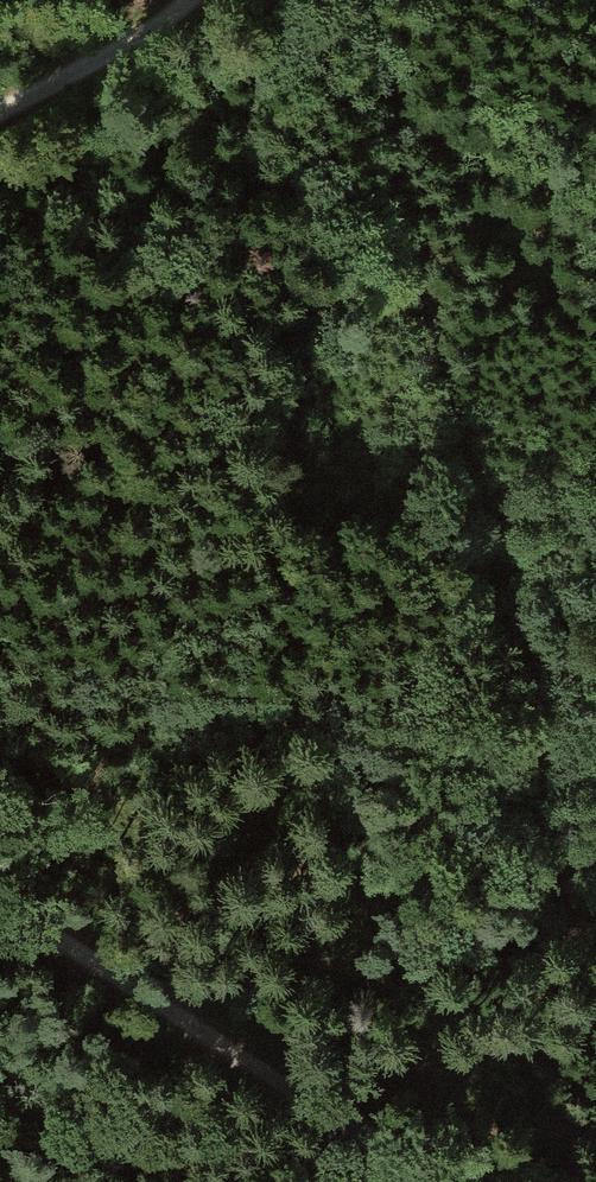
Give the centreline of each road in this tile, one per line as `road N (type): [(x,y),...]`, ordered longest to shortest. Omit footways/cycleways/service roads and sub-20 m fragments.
road 1 (track): [(366,0),(433,337),(526,657),(571,902),(564,927),(534,938),(131,991)]
road 2 (track): [(429,1181),(0,904)]
road 3 (track): [(0,110),(191,0)]

